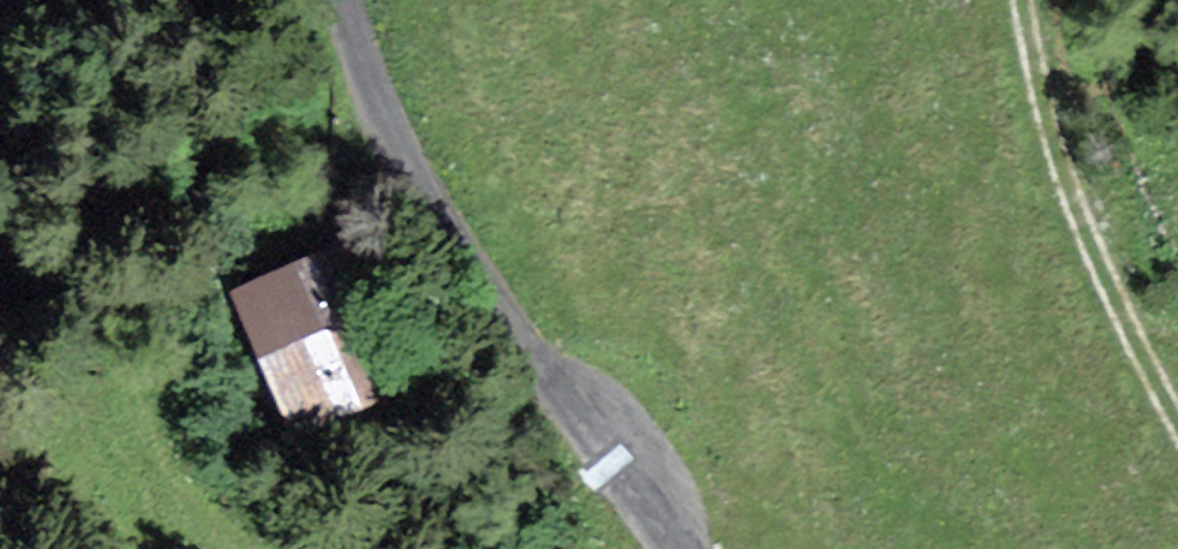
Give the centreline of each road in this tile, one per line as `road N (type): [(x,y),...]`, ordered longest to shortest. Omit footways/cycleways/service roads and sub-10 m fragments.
road 1 (unclassified): [(675,548),(481,285),(392,136),(345,0)]
road 2 (track): [(1042,0),(1067,128),(1177,409)]

